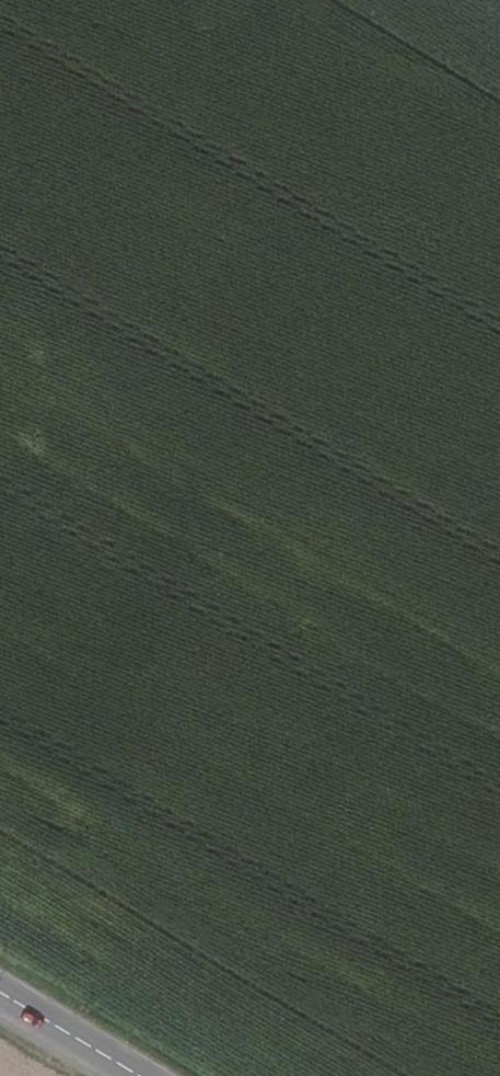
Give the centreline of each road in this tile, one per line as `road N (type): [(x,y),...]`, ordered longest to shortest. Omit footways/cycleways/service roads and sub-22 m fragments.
road 1 (tertiary): [(132,1075),(0,996)]

